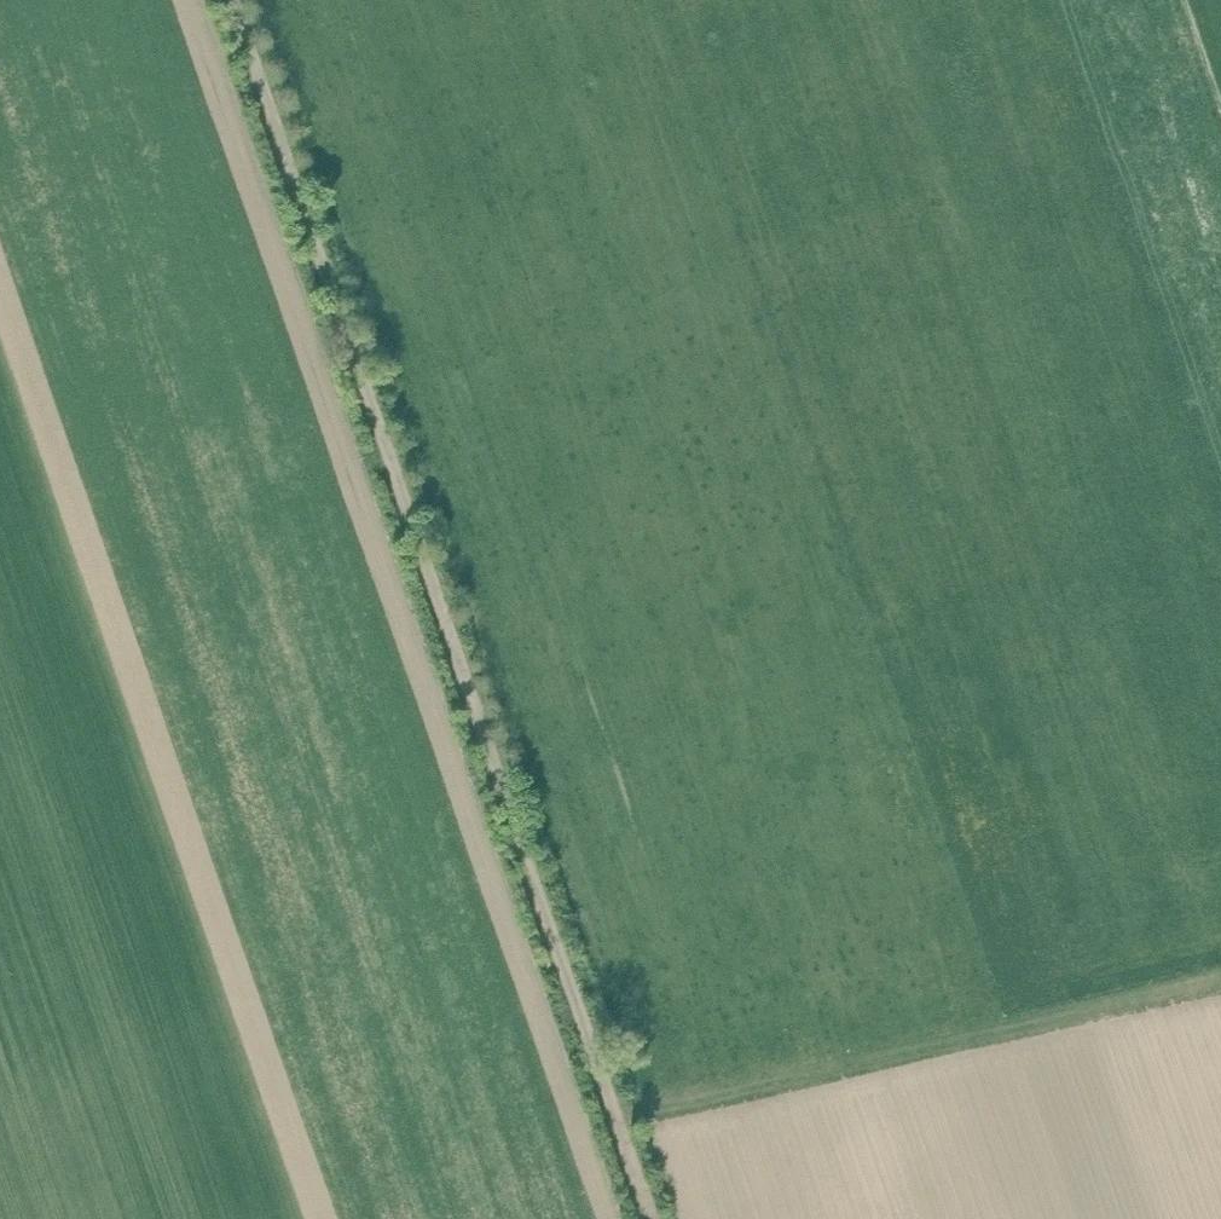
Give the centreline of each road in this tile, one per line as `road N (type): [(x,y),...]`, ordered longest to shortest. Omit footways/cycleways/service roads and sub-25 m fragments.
road 1 (unclassified): [(653,1218),(234,0)]

